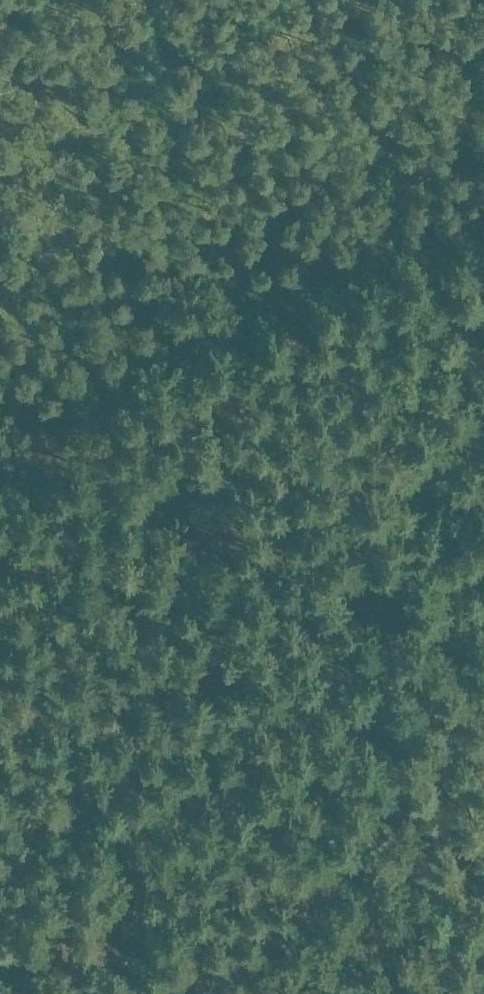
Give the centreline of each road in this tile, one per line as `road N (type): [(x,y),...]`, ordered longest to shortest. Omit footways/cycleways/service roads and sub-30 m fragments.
road 1 (track): [(0,413),(483,191)]

